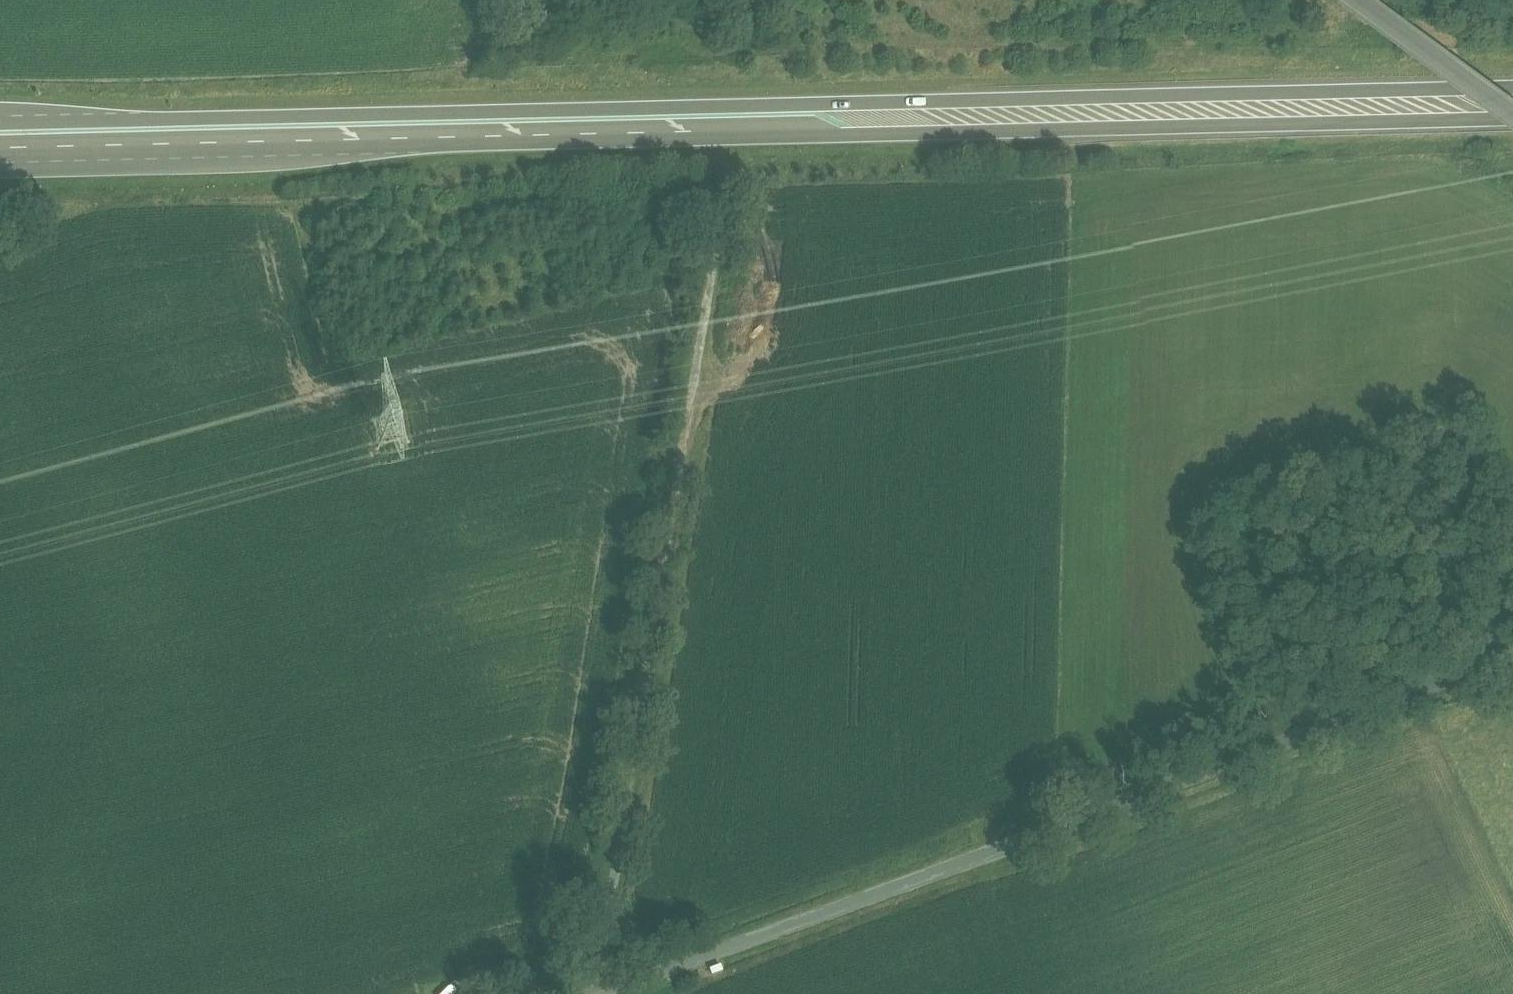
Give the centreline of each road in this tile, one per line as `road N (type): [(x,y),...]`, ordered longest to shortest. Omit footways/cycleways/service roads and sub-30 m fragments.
road 1 (trunk): [(0,140),(1512,101)]
road 2 (unclassified): [(612,993),(1512,658)]
road 3 (unclassified): [(599,993),(725,245)]
road 4 (unclassified): [(1512,117),(1354,0)]

